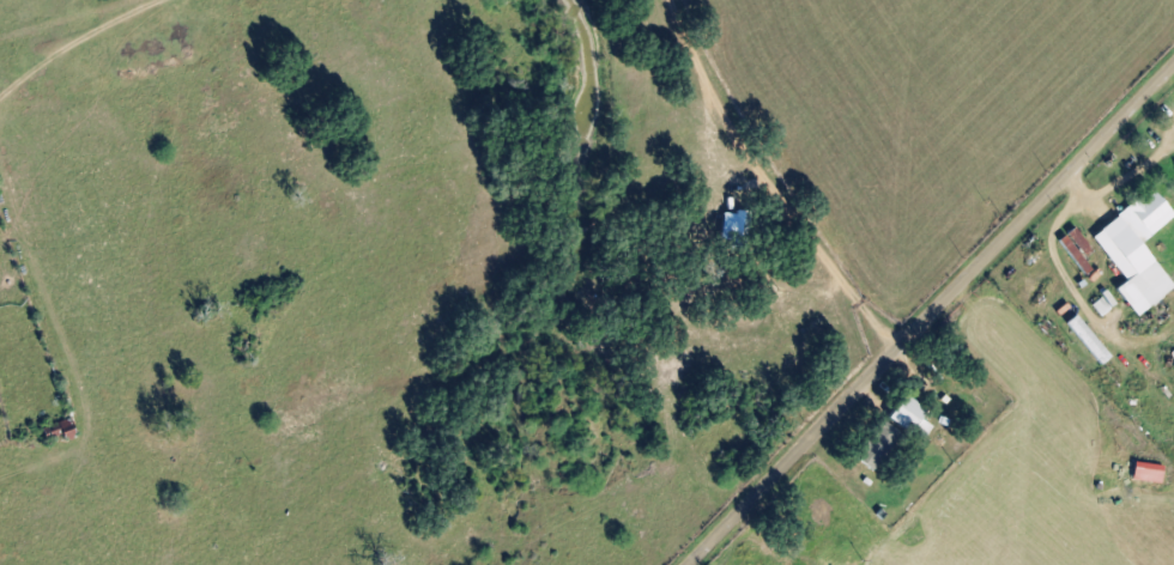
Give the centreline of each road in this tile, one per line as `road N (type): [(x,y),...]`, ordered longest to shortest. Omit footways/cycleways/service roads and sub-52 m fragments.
road 1 (residential): [(691,564),(1173,65)]

